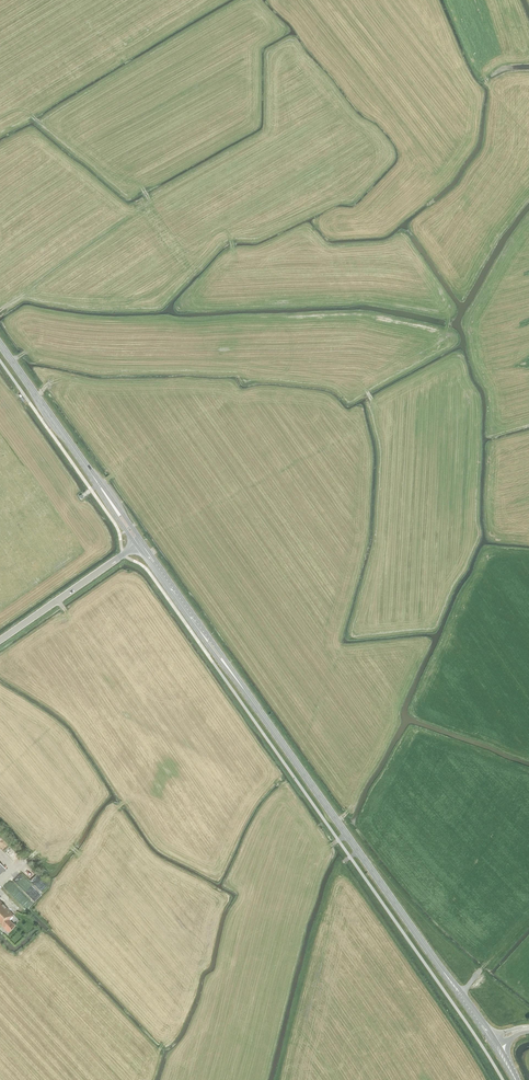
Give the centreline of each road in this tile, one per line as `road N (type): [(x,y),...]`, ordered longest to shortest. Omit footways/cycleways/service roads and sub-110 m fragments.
road 1 (primary): [(443,971),(239,683)]
road 2 (primary): [(137,545),(239,683)]
road 3 (primary): [(239,683),(143,541)]
road 4 (tertiary): [(0,641),(137,545)]
road 5 (primary): [(89,469),(0,344)]

